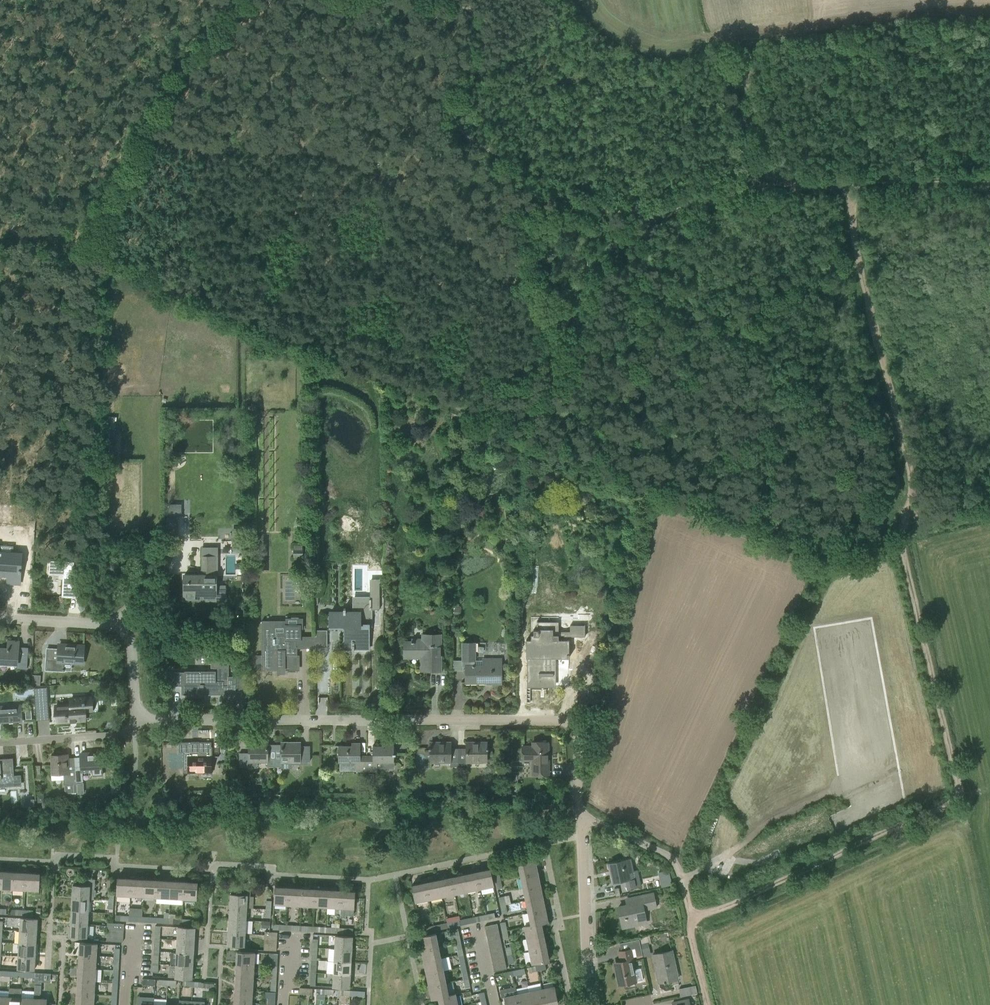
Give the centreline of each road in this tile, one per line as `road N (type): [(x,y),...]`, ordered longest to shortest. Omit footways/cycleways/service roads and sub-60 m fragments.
road 1 (track): [(902,541),(821,545),(658,483),(639,456),(568,415),(472,416),(0,219)]
road 2 (residential): [(589,1004),(574,721),(561,714),(142,714)]
road 3 (track): [(691,920),(957,799),(902,541)]
road 4 (track): [(137,135),(194,150),(330,157),(364,168),(512,284)]
road 5 (track): [(848,183),(859,270),(912,489),(902,541)]
road 6 (track): [(645,210),(577,206),(460,128),(458,106),(487,21),(448,0)]
road 7 (track): [(81,252),(157,100),(244,0)]
road 8 (residential): [(142,714),(129,639),(112,624),(0,617)]
road 9 (track): [(645,210),(771,184),(848,183)]
road 10 (track): [(691,920),(670,857),(581,813)]
road 11 (residential): [(142,714),(105,736),(0,742)]
road 12 (track): [(989,180),(848,183)]
road 13 (track): [(771,184),(736,55)]

